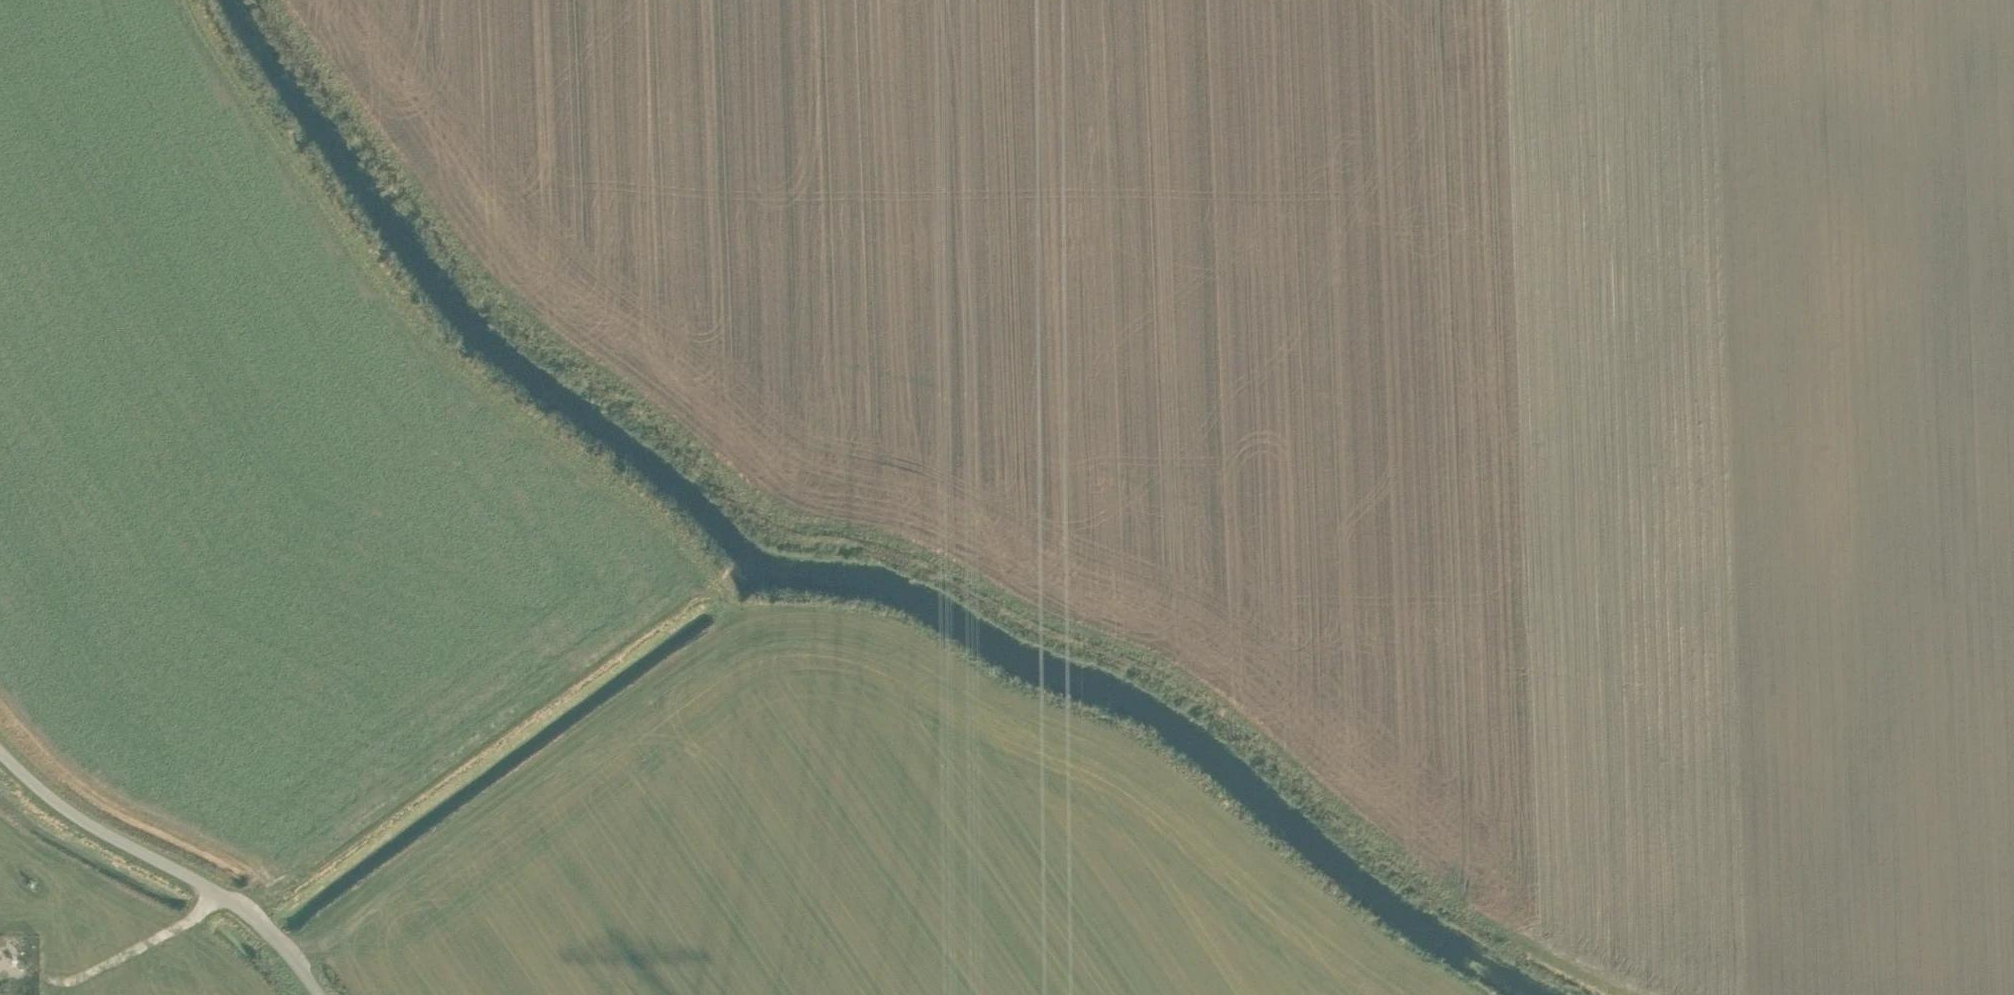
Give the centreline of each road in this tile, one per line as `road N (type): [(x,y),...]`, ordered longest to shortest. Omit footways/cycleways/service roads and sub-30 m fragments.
road 1 (unclassified): [(319,994),(267,927),(53,801),(0,753)]

